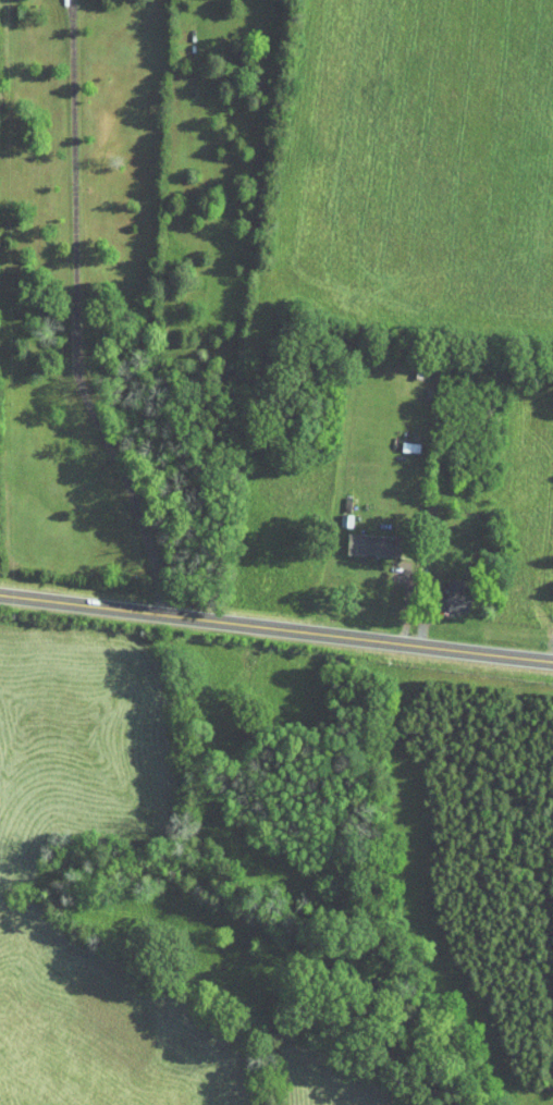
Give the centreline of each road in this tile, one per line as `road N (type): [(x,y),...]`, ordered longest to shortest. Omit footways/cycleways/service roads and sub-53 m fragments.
road 1 (secondary): [(552,662),(0,595)]

